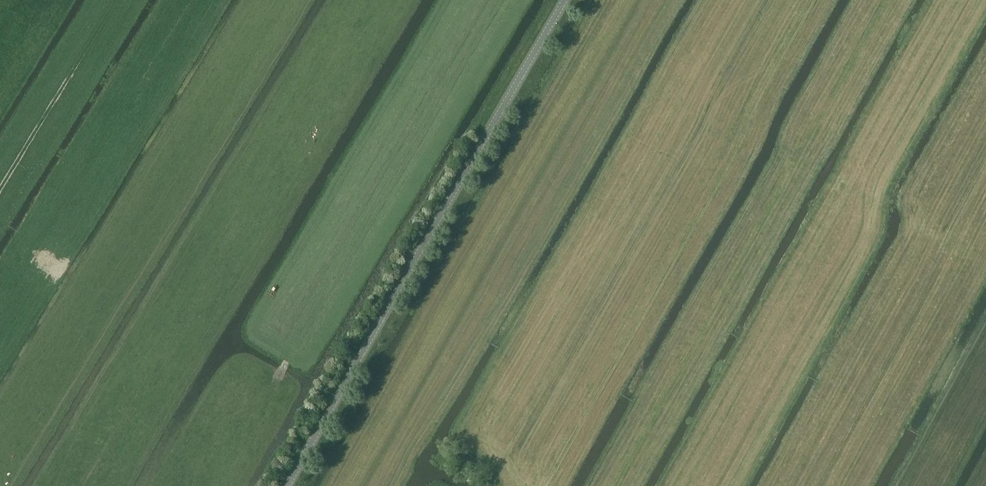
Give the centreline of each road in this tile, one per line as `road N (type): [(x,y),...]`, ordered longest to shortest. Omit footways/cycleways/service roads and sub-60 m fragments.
road 1 (unclassified): [(287,485),(565,0)]

